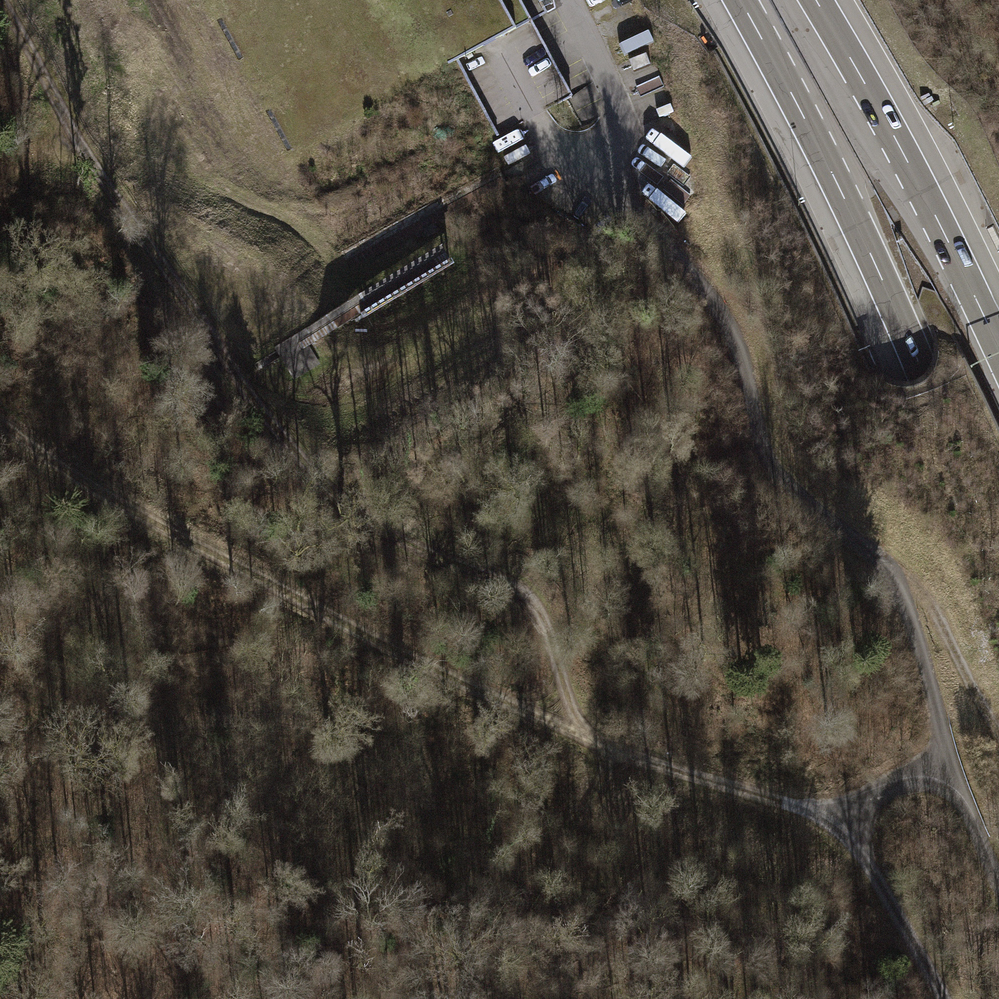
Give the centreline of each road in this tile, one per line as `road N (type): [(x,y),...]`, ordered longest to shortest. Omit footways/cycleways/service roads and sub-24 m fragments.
road 1 (track): [(0,417),(133,510),(650,761),(848,827),(876,800),(953,771)]
road 2 (track): [(575,729),(546,607),(517,583),(419,554),(354,511),(249,381),(21,0)]
road 3 (track): [(998,876),(953,771),(918,620),(894,576),(858,536),(785,482),(766,451),(726,320),(617,185),(613,150)]
road 4 (motorway): [(740,0),(822,152),(925,375),(998,595)]
road 5 (motorway): [(998,346),(816,0)]
road 6 (track): [(848,827),(947,998)]
road 7 (residential): [(562,0),(621,110),(613,150)]

